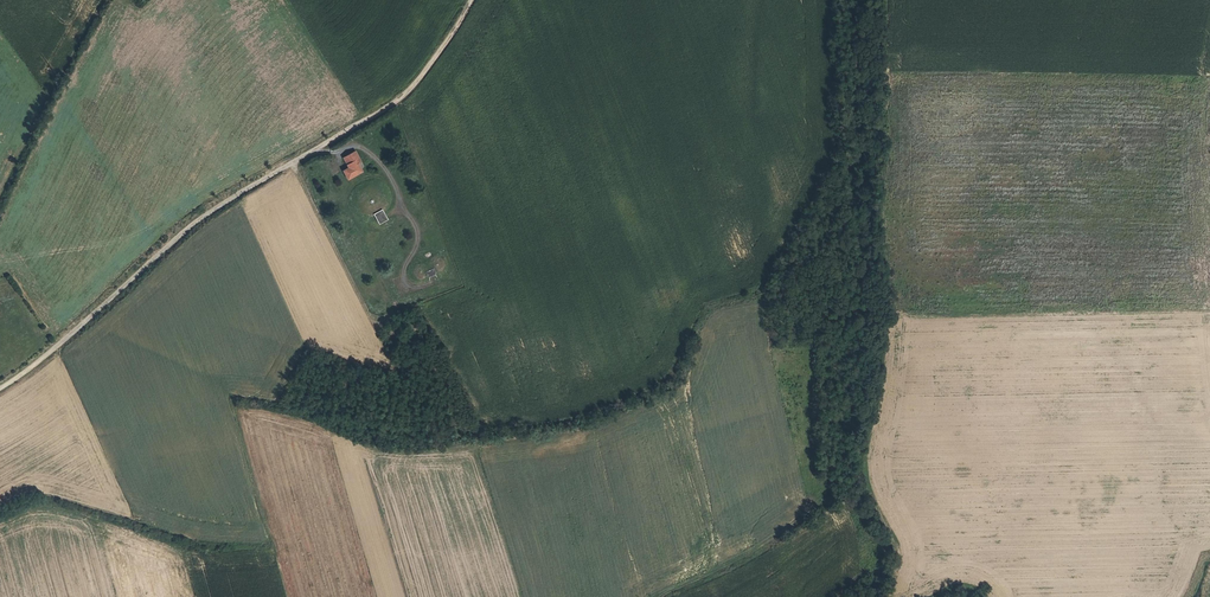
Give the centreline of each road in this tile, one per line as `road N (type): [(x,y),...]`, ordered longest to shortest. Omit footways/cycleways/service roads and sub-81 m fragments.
road 1 (unclassified): [(426,70),(395,103),(209,216),(26,377),(0,392)]
road 2 (track): [(664,596),(750,556),(816,509),(841,450),(866,480),(897,552),(890,596)]

